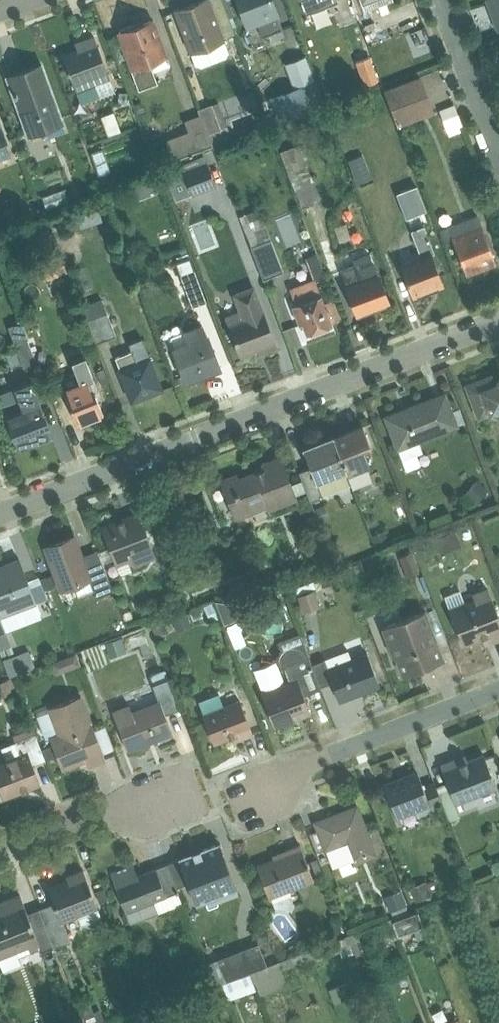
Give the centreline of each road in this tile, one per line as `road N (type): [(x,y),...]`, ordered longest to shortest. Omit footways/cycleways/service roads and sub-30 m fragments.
road 1 (residential): [(498,323),(0,517)]
road 2 (residential): [(498,696),(263,789)]
road 3 (residential): [(0,861),(168,799)]
road 4 (residential): [(498,155),(441,0)]

